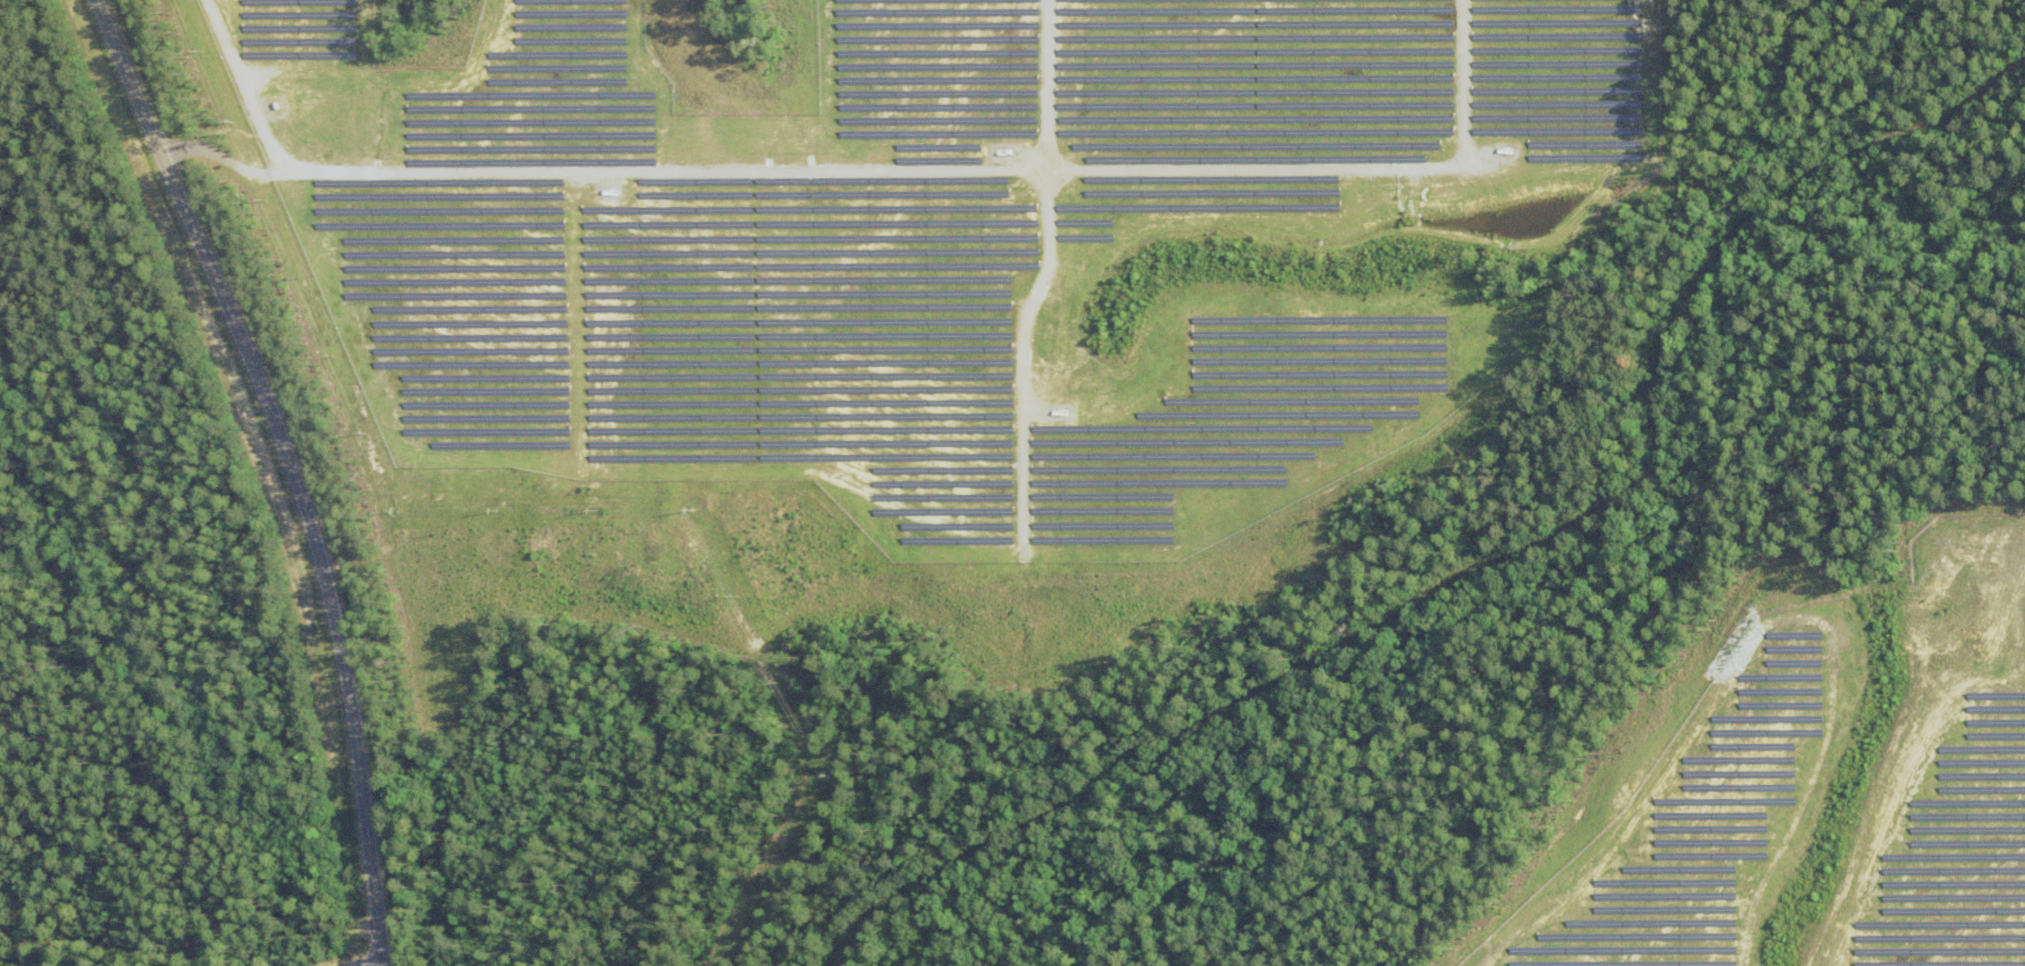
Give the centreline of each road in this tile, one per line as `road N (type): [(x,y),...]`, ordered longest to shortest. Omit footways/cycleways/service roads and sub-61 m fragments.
road 1 (tertiary): [(387,965),(334,668),(288,497),(93,0)]

